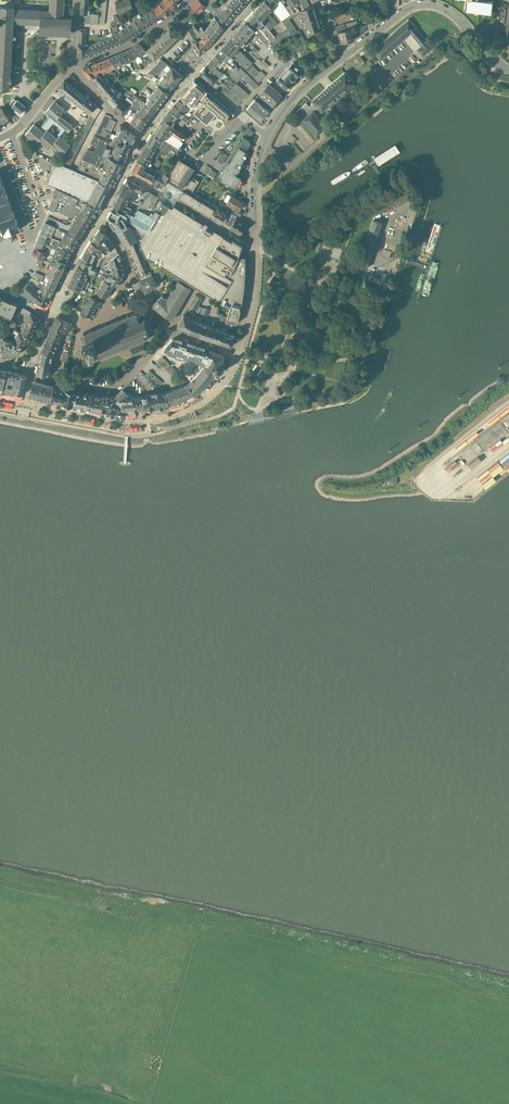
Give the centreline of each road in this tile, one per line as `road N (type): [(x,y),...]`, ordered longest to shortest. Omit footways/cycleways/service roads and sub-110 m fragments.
road 1 (unclassified): [(343,57),(401,13),(428,4),(453,14),(508,68)]
road 2 (unclassified): [(246,334),(256,276),(256,180),(267,136)]
road 3 (residential): [(167,336),(112,387),(31,373)]

